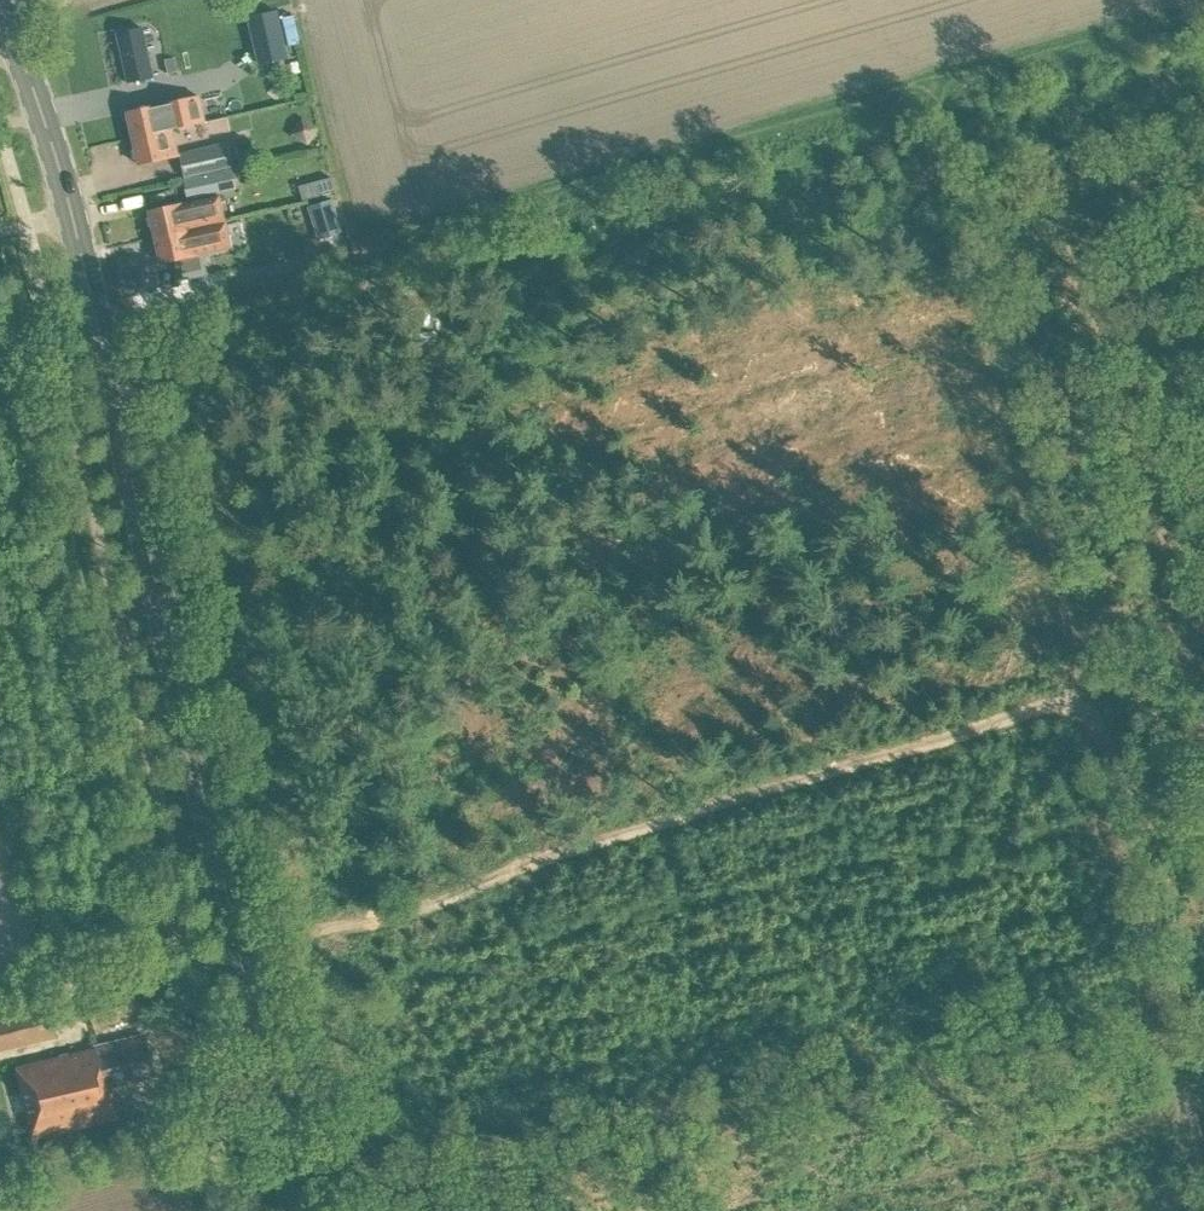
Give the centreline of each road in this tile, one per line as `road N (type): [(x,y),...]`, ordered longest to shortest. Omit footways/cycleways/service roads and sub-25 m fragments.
road 1 (secondary): [(300,1210),(77,234),(0,10)]
road 2 (track): [(1203,1173),(966,172),(934,82)]
road 3 (track): [(194,954),(1084,684)]
road 4 (track): [(353,247),(1203,4)]

